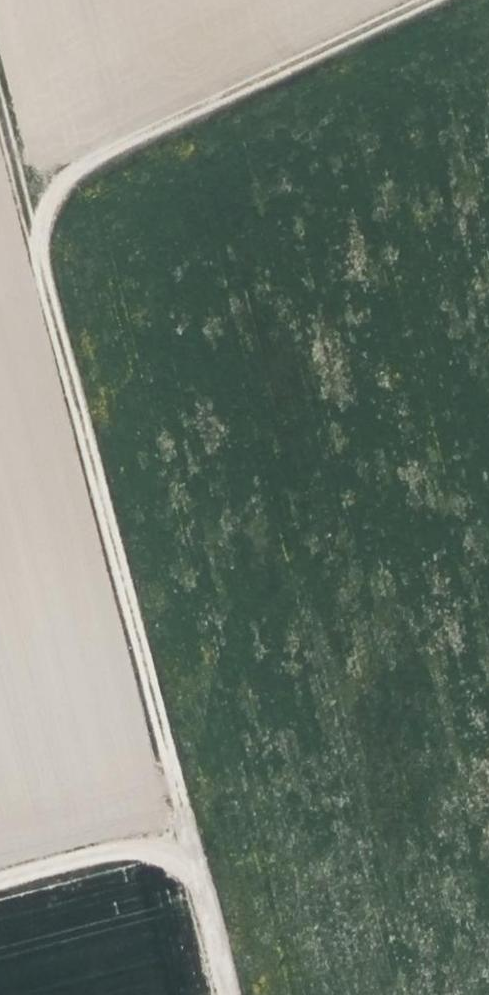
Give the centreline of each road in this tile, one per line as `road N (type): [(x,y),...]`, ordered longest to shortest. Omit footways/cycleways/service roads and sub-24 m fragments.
road 1 (track): [(0,107),(224,994)]
road 2 (track): [(425,0),(22,195)]
road 3 (track): [(0,889),(183,842)]

